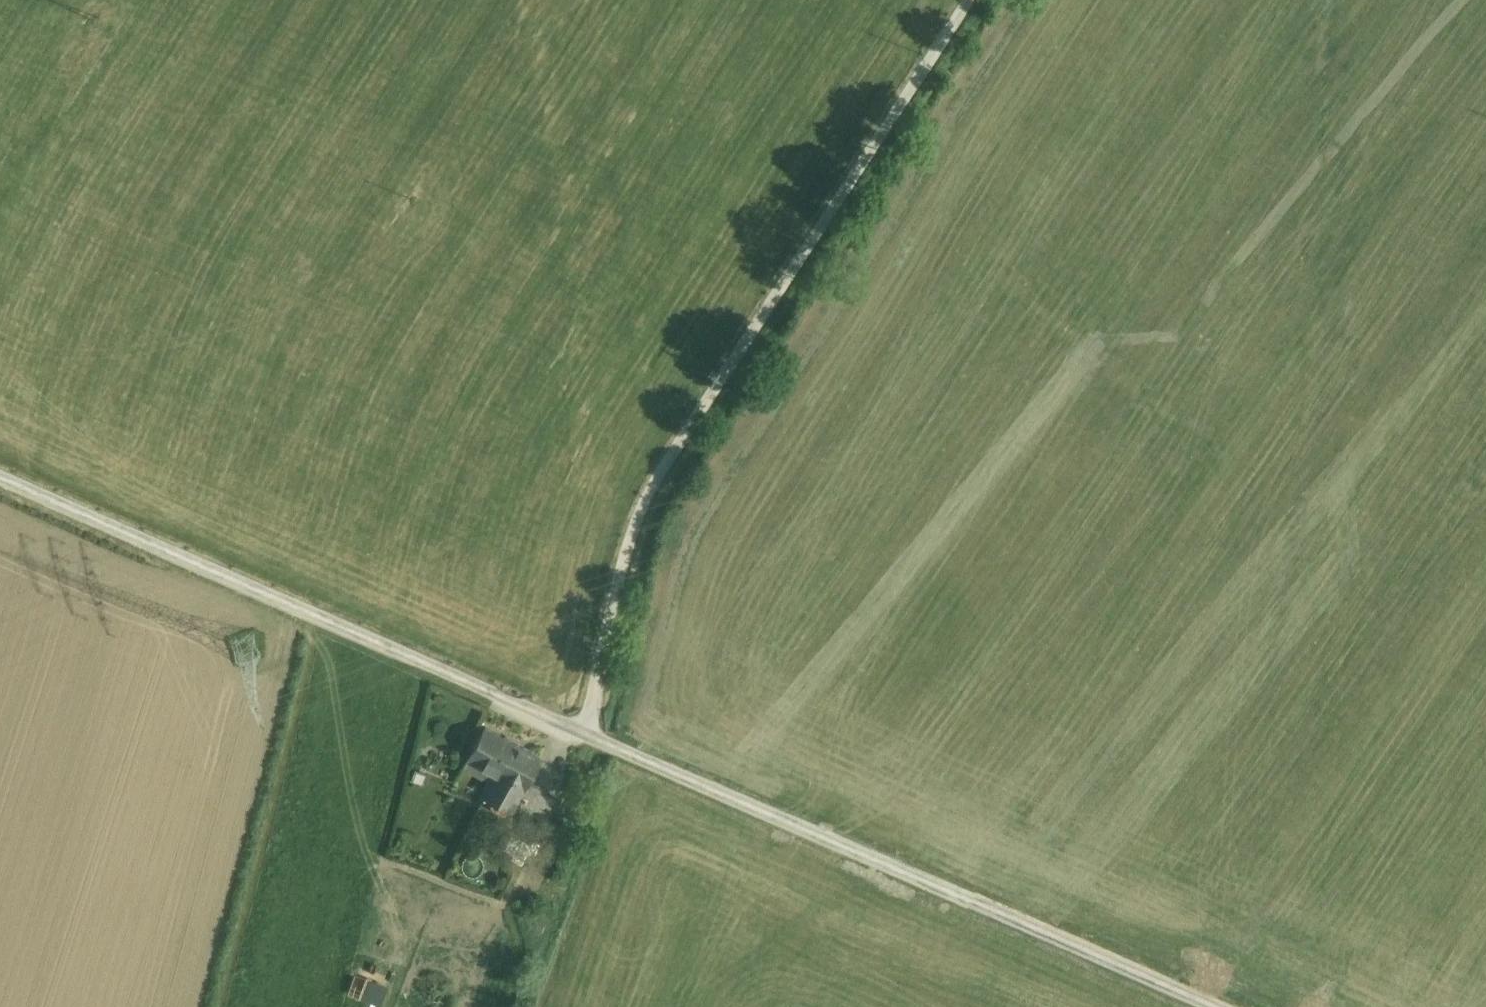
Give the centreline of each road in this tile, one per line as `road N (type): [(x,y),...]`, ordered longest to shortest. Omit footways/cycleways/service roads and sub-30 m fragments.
road 1 (unclassified): [(588,732),(616,593),(656,481),(971,0)]
road 2 (unclassified): [(588,732),(1214,1006)]
road 3 (unclassified): [(0,476),(588,732)]

